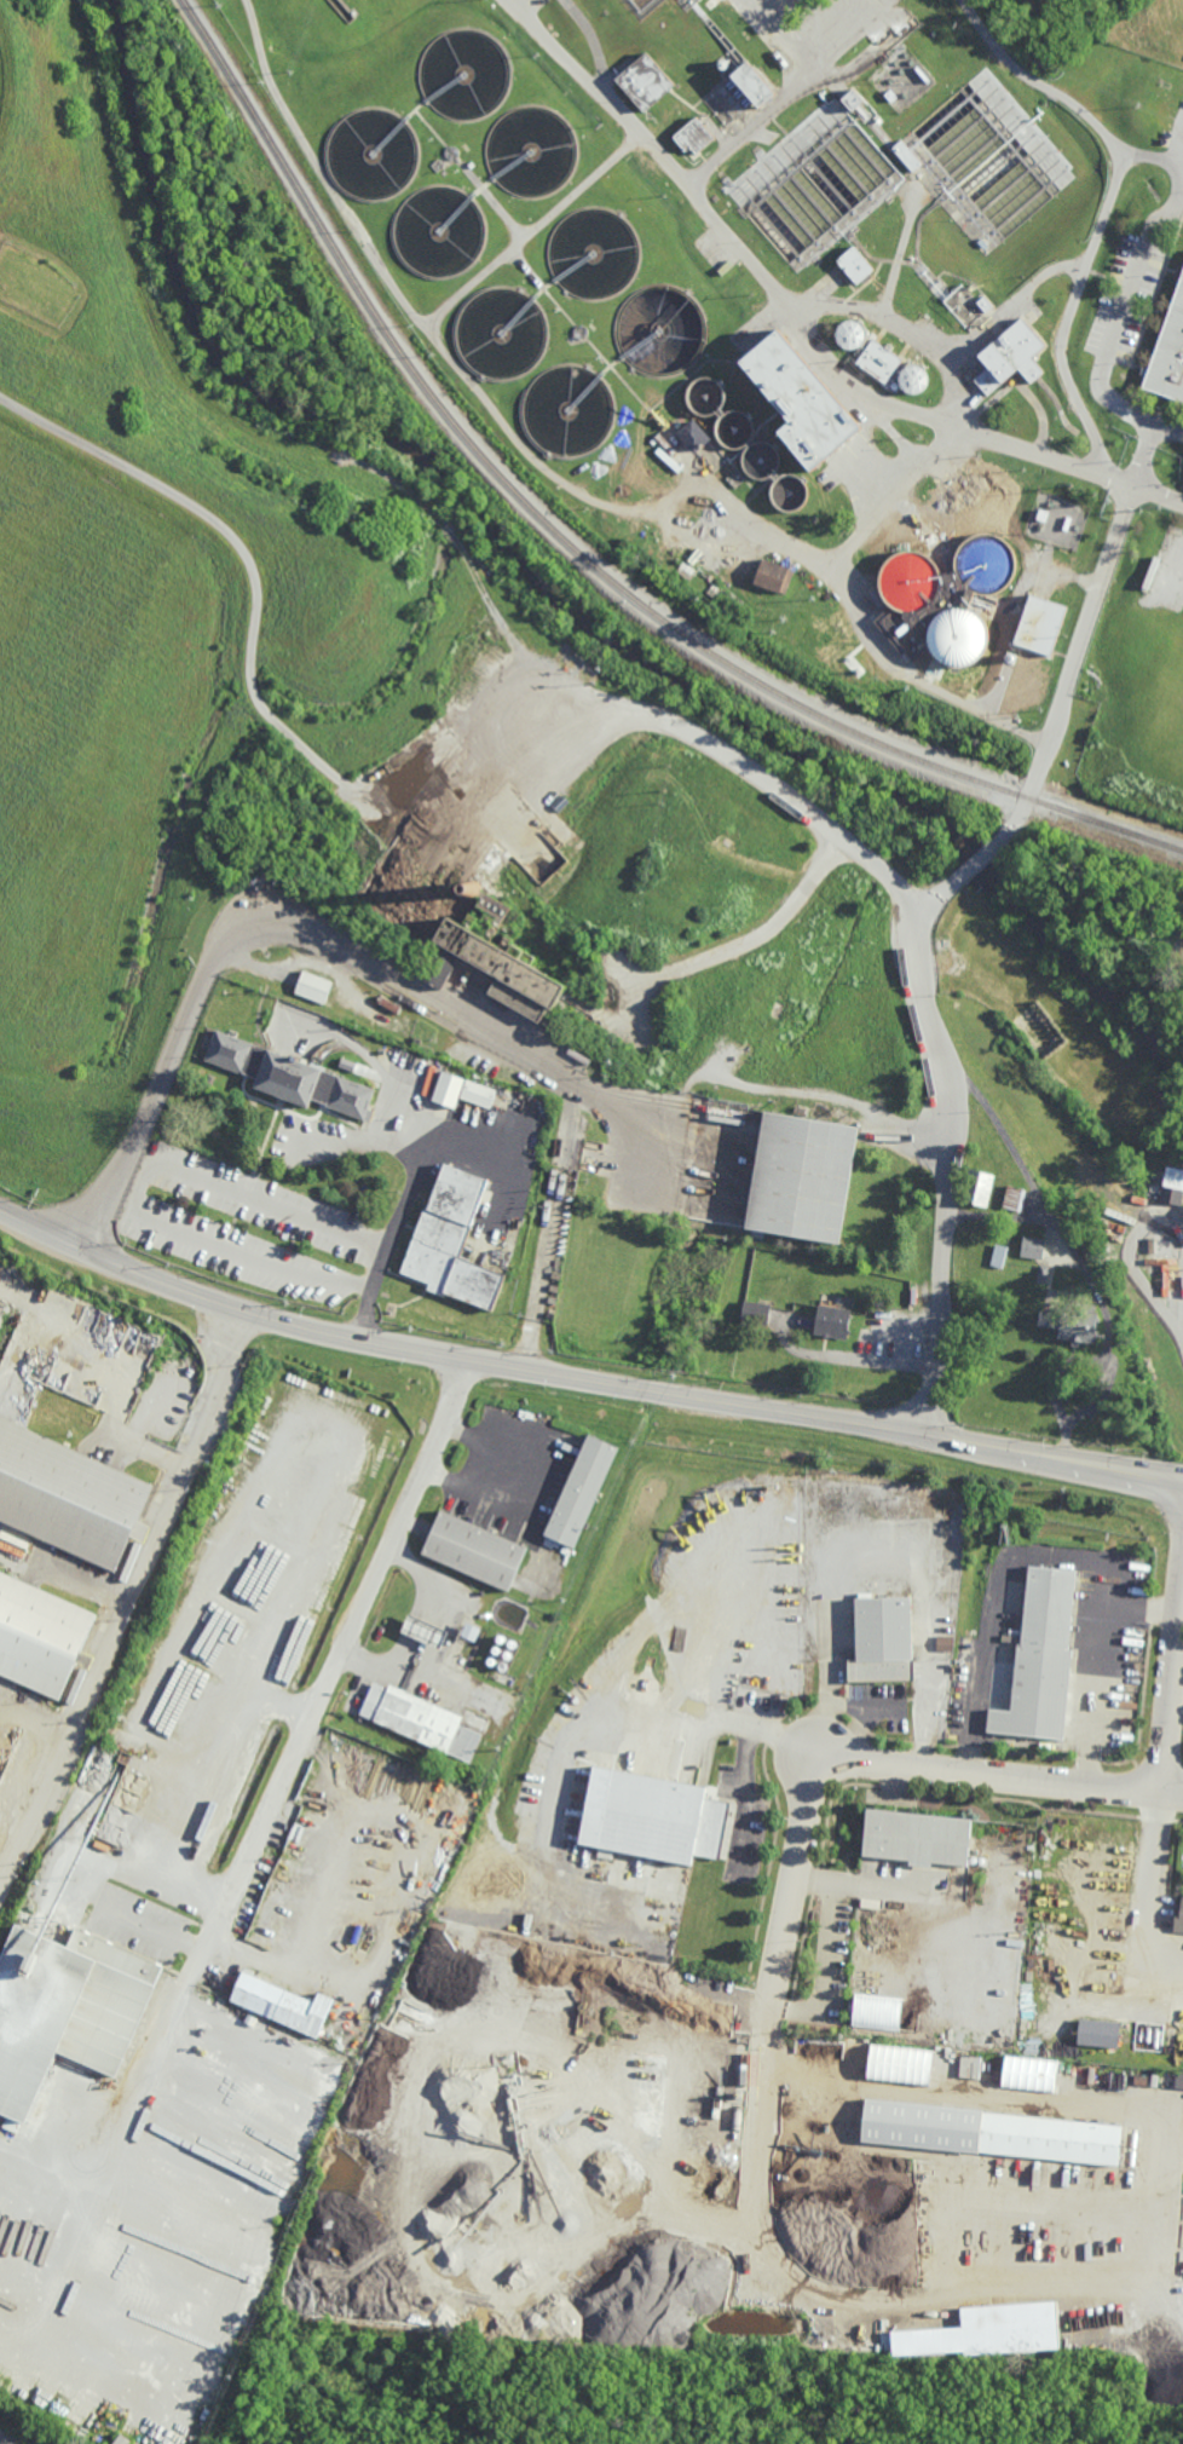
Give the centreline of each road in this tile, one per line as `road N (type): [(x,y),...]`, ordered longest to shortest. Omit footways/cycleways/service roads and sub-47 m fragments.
road 1 (secondary): [(0,1209),(125,1270),(329,1337),(1182,1477)]
road 2 (residential): [(472,1362),(208,1954)]
road 3 (residential): [(767,2029),(810,1792),(829,1766),(854,1759),(1182,1797)]
road 4 (residential): [(934,1435),(958,1143),(956,1100),(916,969),(913,933),(957,880)]
road 5 (residential): [(1182,1576),(1160,1794)]

